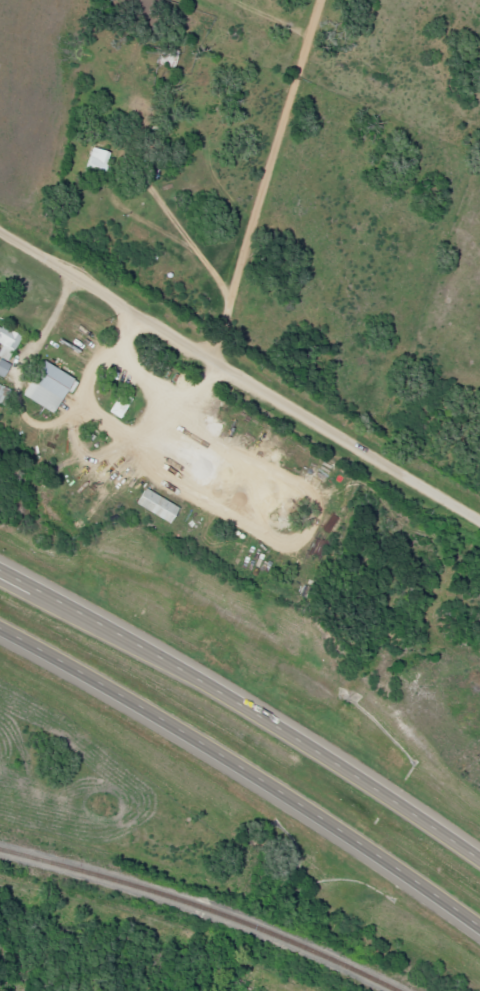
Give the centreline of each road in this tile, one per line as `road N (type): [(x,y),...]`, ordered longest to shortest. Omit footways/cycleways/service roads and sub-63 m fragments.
road 1 (trunk): [(0,633),(218,754),(479,932)]
road 2 (residential): [(0,226),(479,514)]
road 3 (trunk): [(479,859),(390,796),(0,576)]
road 4 (residential): [(217,361),(316,0)]

